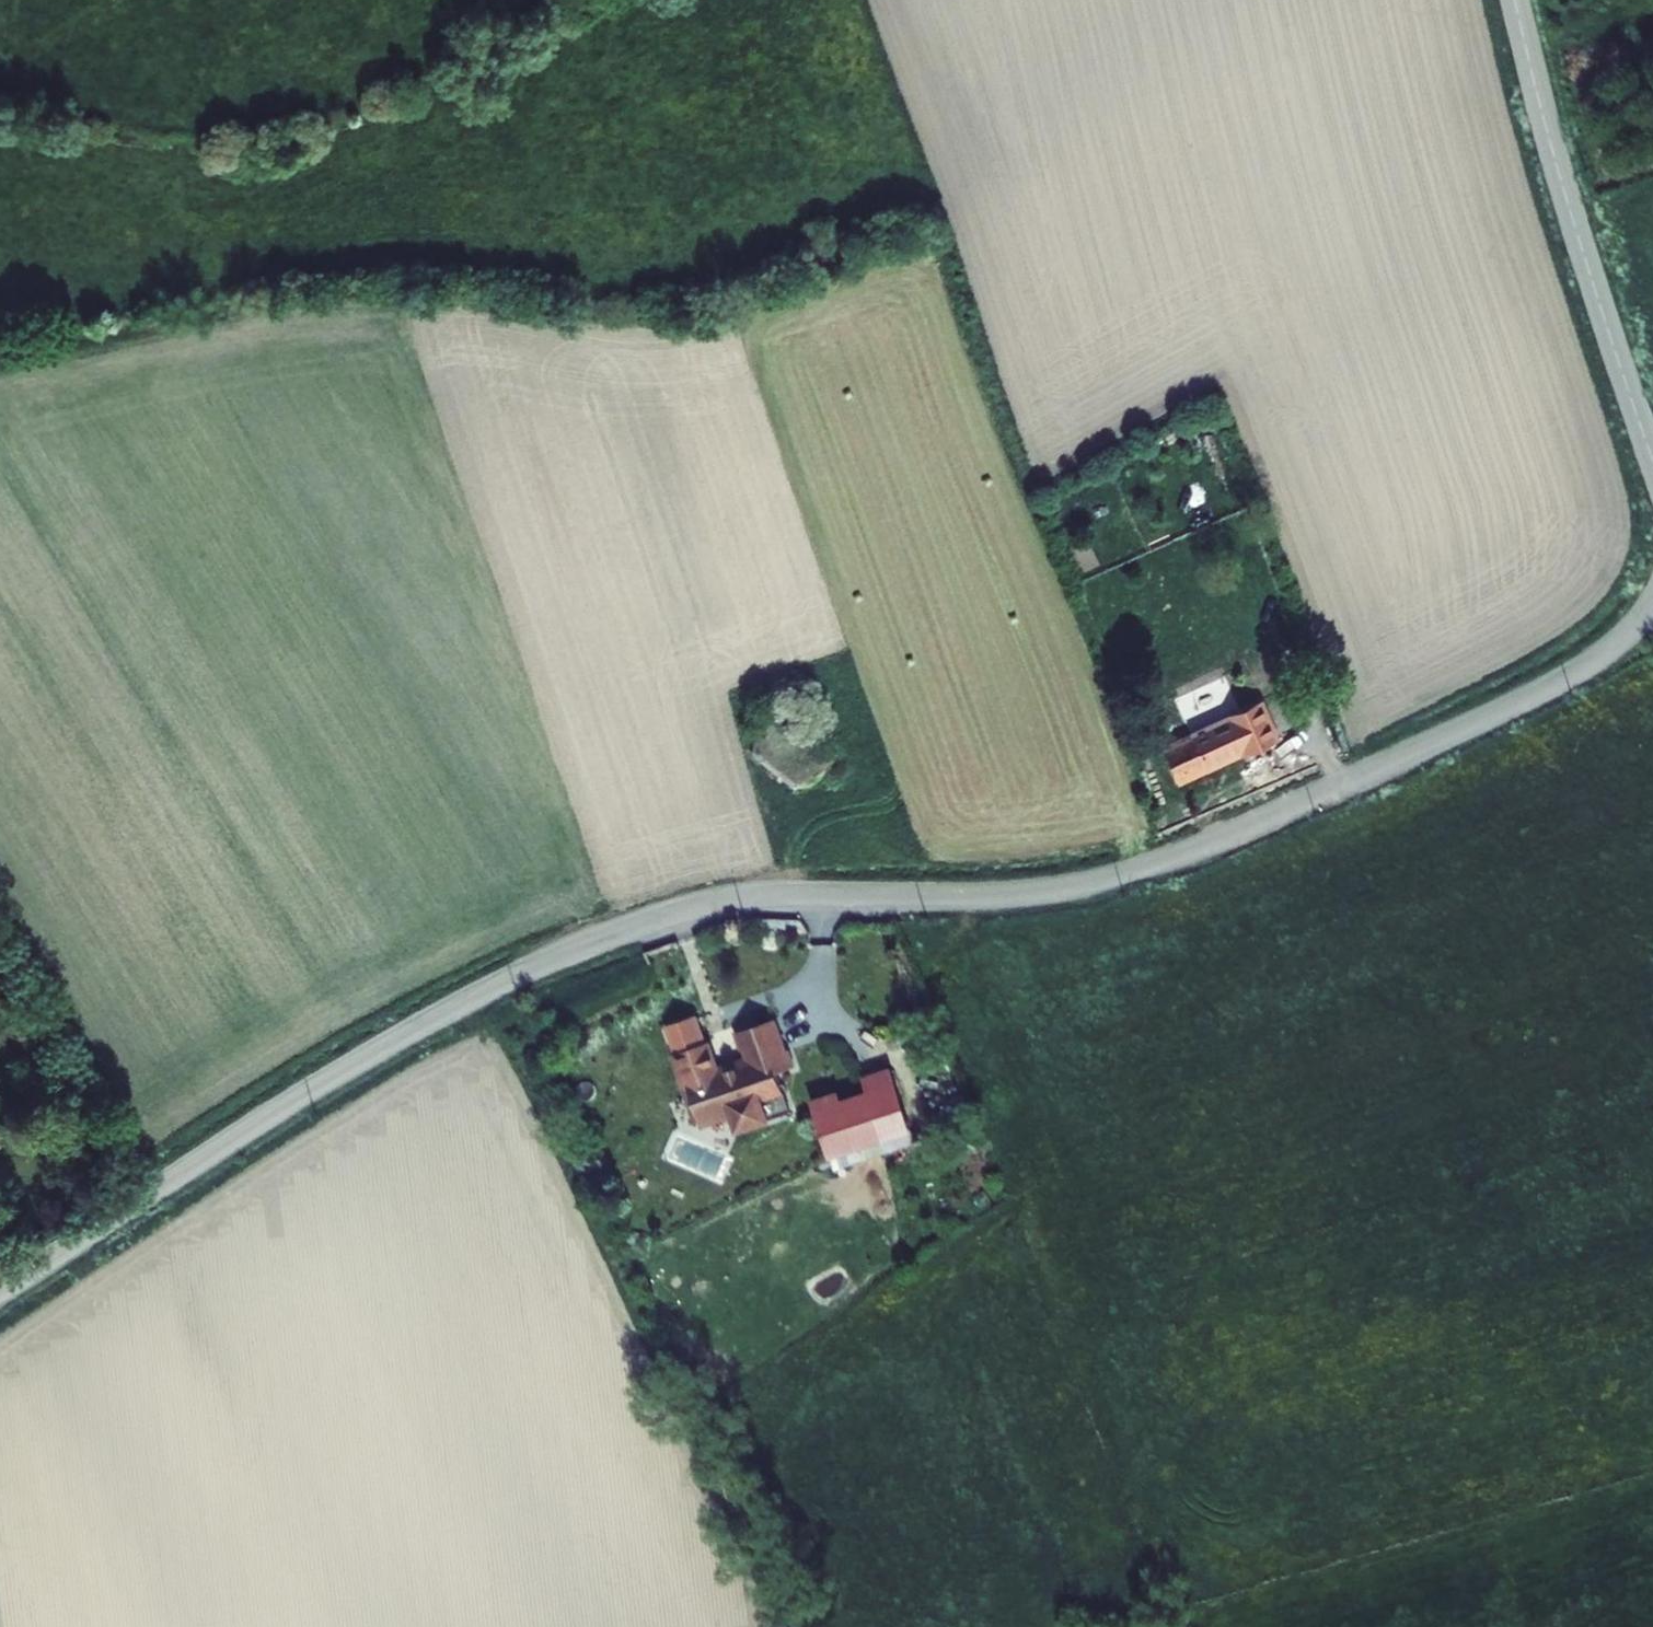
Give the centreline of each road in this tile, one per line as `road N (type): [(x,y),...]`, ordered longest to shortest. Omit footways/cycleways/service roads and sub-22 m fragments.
road 1 (unclassified): [(1652,609),(1603,654),(1542,689),(1124,875),(1030,892),(734,901),(571,954),(345,1072),(0,1291)]
road 2 (tertiary): [(1652,464),(1554,158),(1514,0)]

